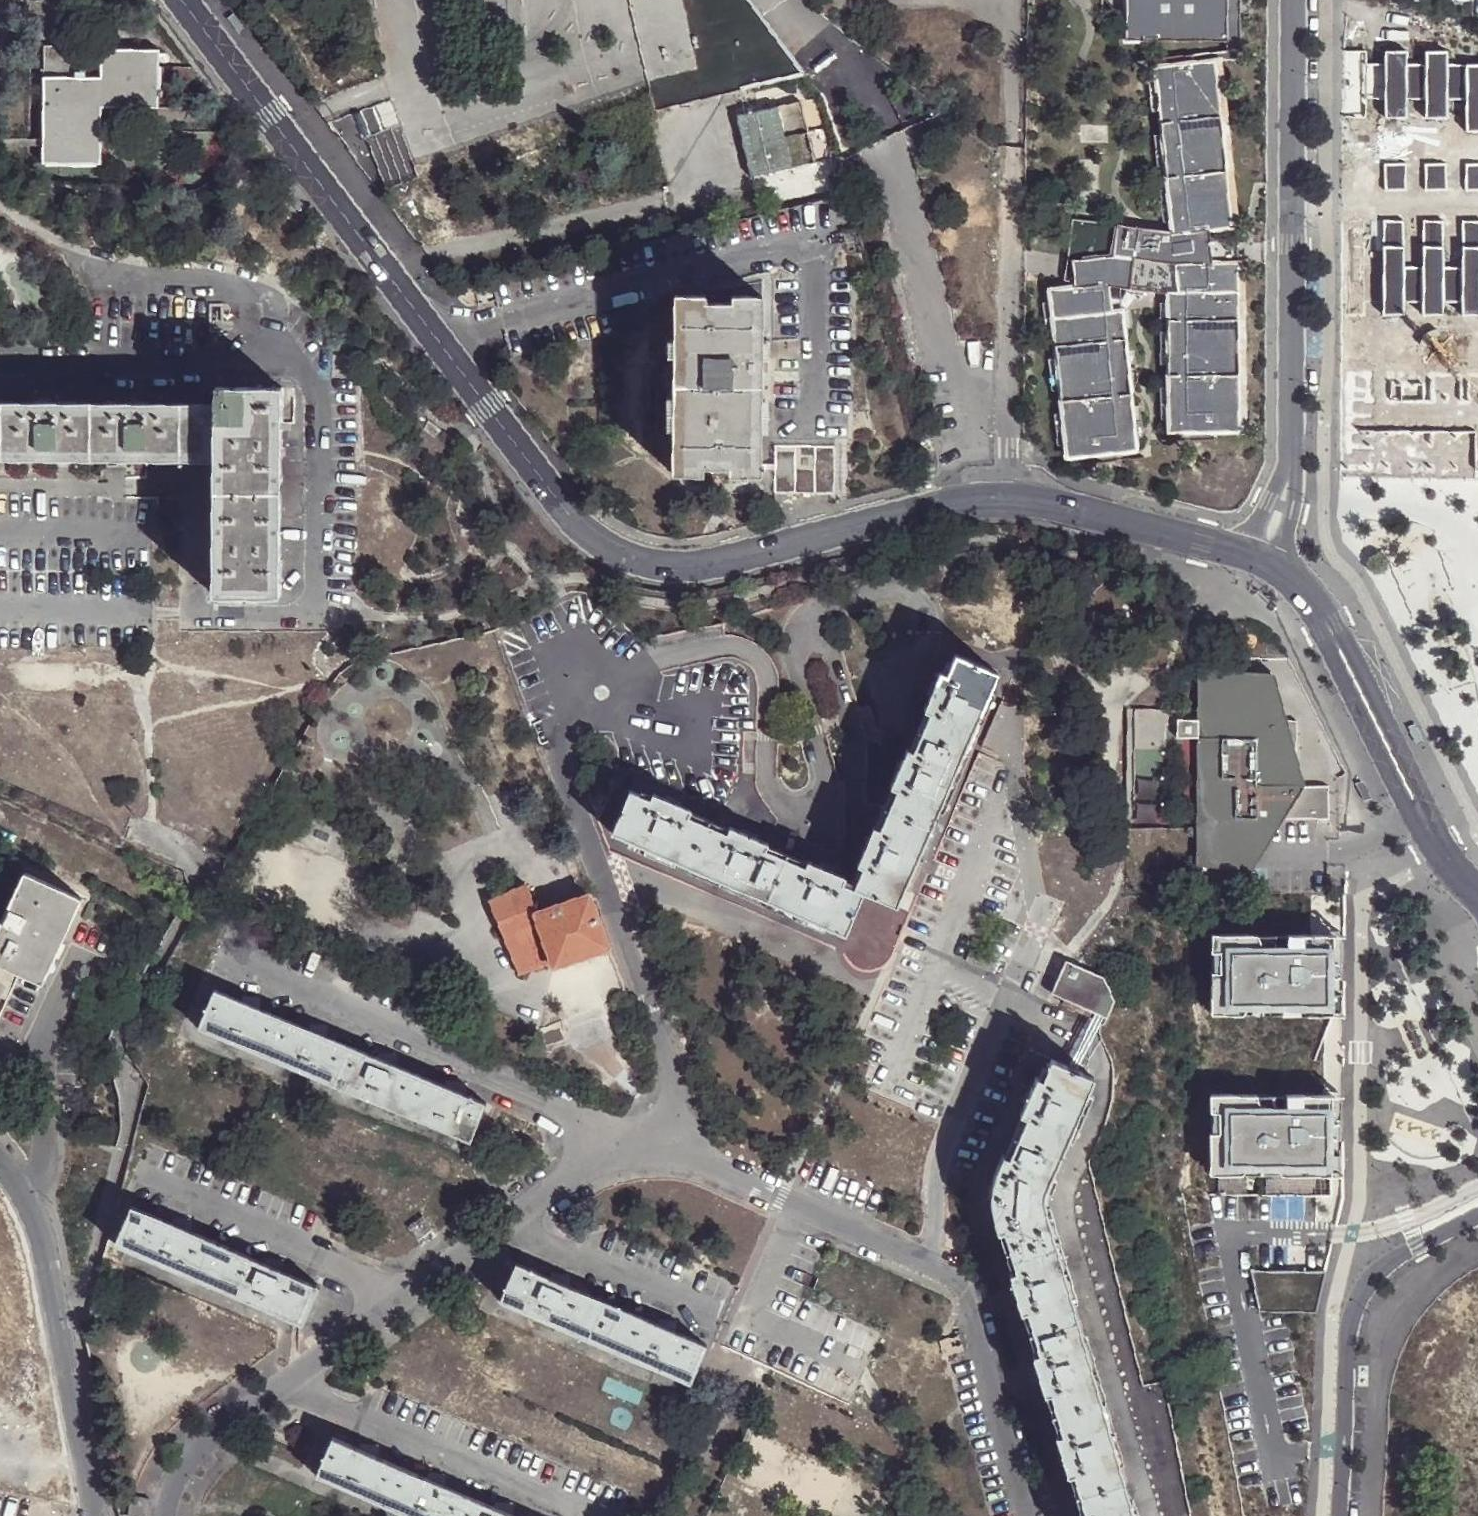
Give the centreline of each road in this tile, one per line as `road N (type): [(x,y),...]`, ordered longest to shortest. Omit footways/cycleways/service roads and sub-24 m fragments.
road 1 (residential): [(182,0),(564,517),(616,553),(672,568),(710,567),(974,503),(1007,504),(1078,511),(1265,558)]
road 2 (residential): [(168,1515),(179,1478),(202,1449),(506,1224),(587,1152),(633,1140),(663,1145),(967,1283),(1038,1515)]
road 3 (unclassified): [(1265,558),(1294,466),(1296,0)]
road 4 (residential): [(1265,558),(1311,596),(1433,846),(1477,900)]
road 5 (residential): [(0,1160),(36,1211),(98,1515)]
road 6 (residential): [(1336,1515),(1352,1310),(1377,1269),(1477,1215)]
road 7 (residential): [(0,369),(278,368)]

